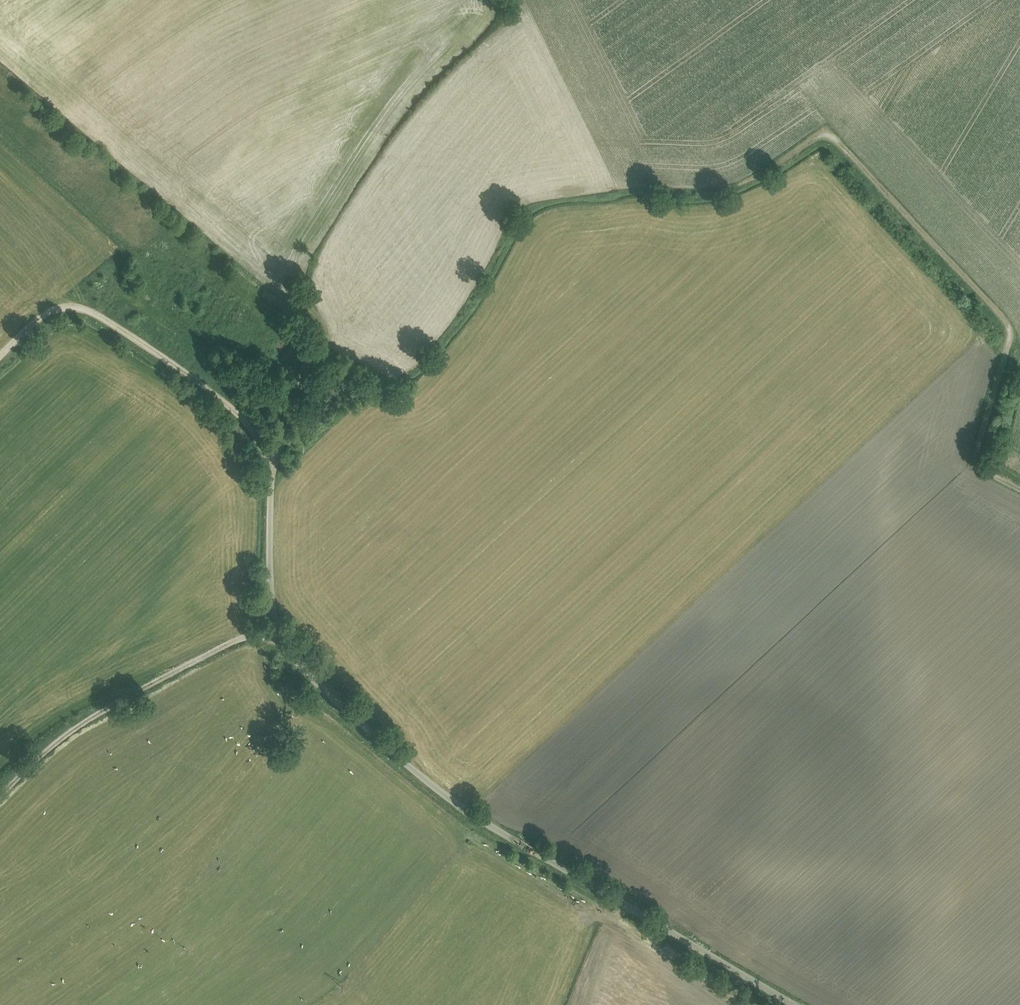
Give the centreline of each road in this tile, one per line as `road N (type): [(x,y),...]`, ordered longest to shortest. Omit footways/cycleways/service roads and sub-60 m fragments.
road 1 (track): [(793,1004),(431,787),(305,676),(279,628),(270,550),(279,459),(207,389),(79,309),(53,310),(0,356)]
road 2 (track): [(1019,490),(987,471),(979,456),(1009,345),(1006,323),(836,136),(784,162)]
road 3 (track): [(320,335),(279,459)]

